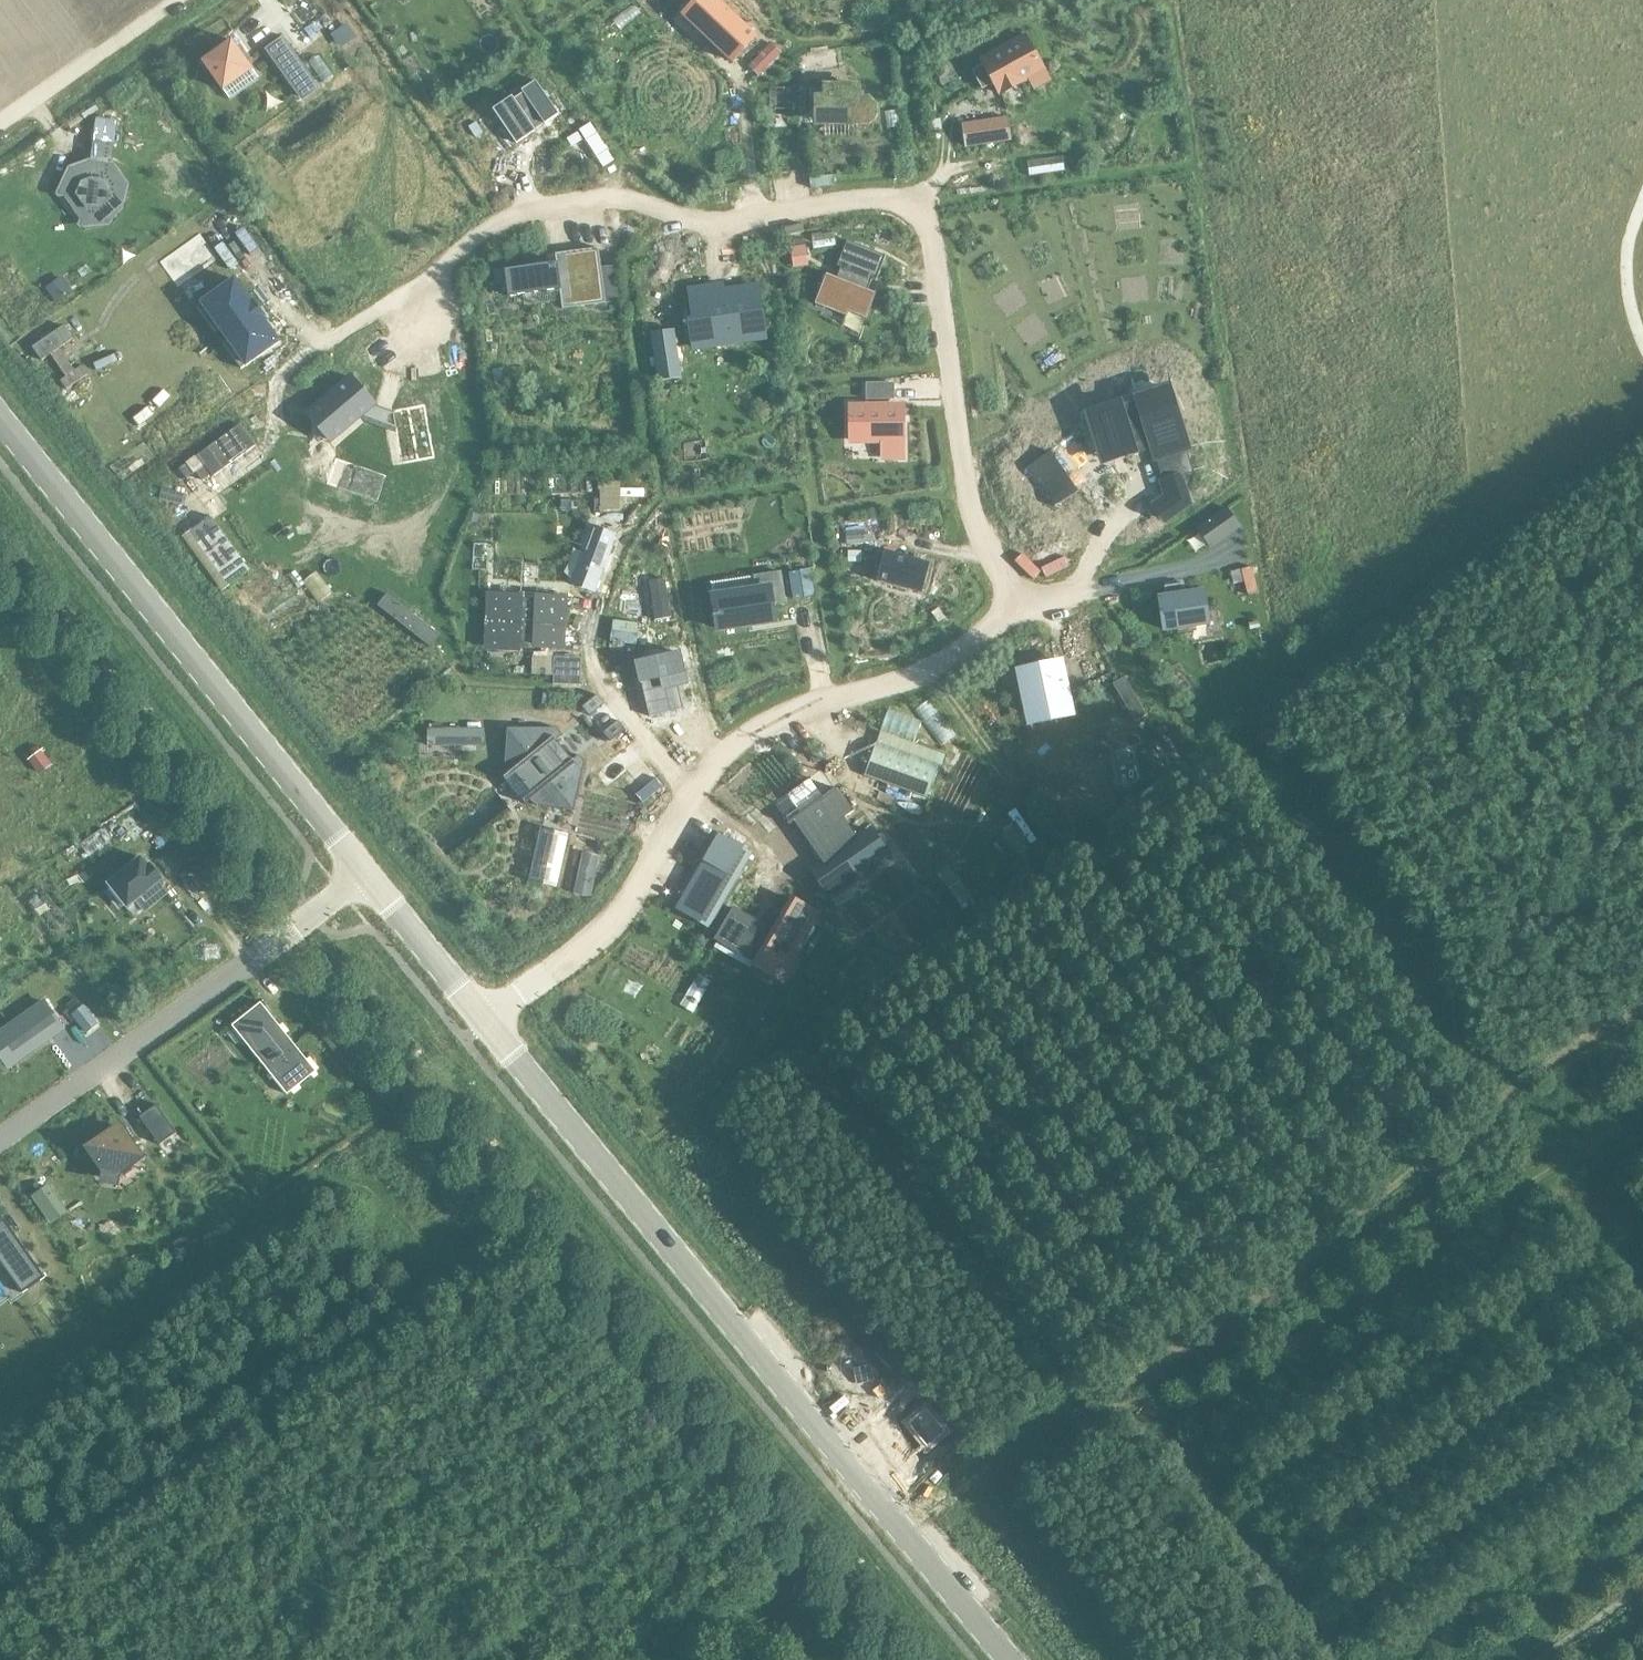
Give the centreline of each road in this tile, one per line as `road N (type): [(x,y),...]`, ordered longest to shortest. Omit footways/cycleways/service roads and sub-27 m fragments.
road 1 (residential): [(407,288),(482,229),(513,217),(665,200),(721,225),(881,205),(912,212),(930,237),(962,499),(1022,613)]
road 2 (tertiary): [(1004,1659),(486,1022)]
road 3 (residential): [(1022,613),(908,683),(807,706),(759,732),(718,763),(613,926),(486,1022)]
road 4 (tertiary): [(364,875),(0,415)]
road 5 (residential): [(364,875),(0,1137)]
road 6 (residential): [(0,121),(172,0)]
road 7 (tertiary): [(486,1022),(364,875)]

